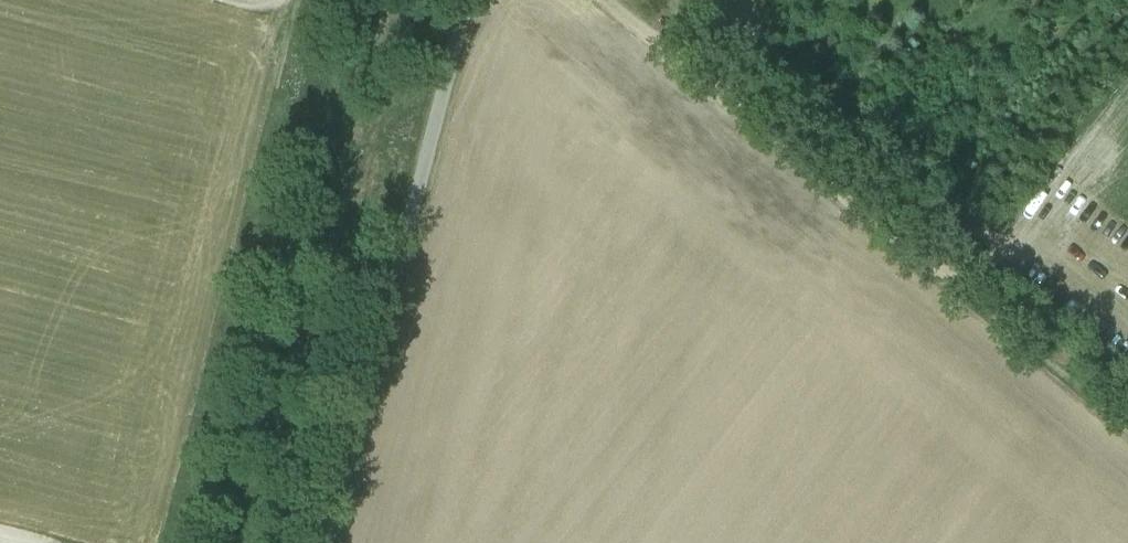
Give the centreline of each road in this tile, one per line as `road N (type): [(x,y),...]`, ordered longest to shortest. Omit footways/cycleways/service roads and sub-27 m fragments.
road 1 (unclassified): [(324,542),(465,0)]

